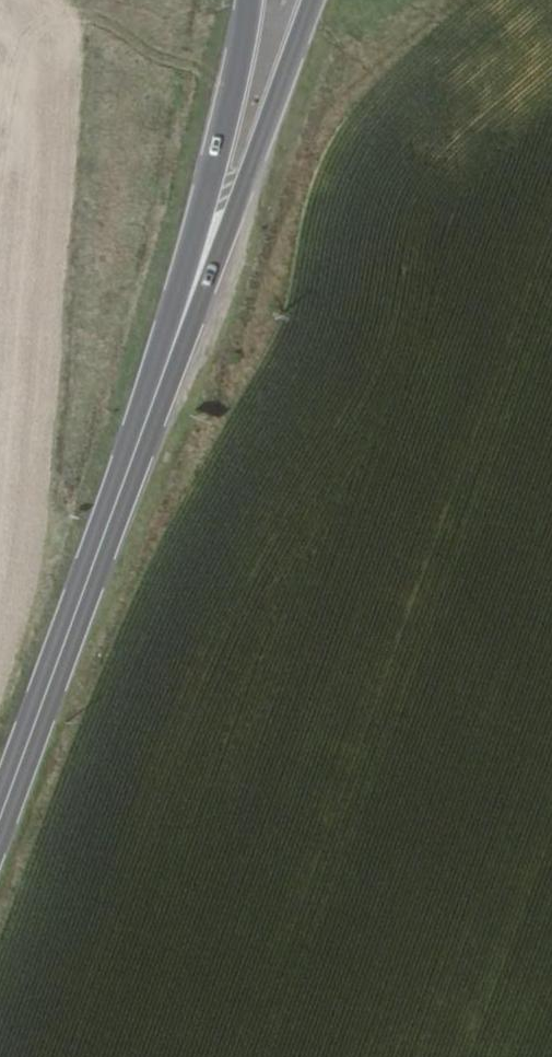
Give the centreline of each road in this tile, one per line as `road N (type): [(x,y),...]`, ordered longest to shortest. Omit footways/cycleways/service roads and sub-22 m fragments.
road 1 (primary): [(41,709),(312,0)]
road 2 (primary): [(249,0),(210,189),(41,709)]

